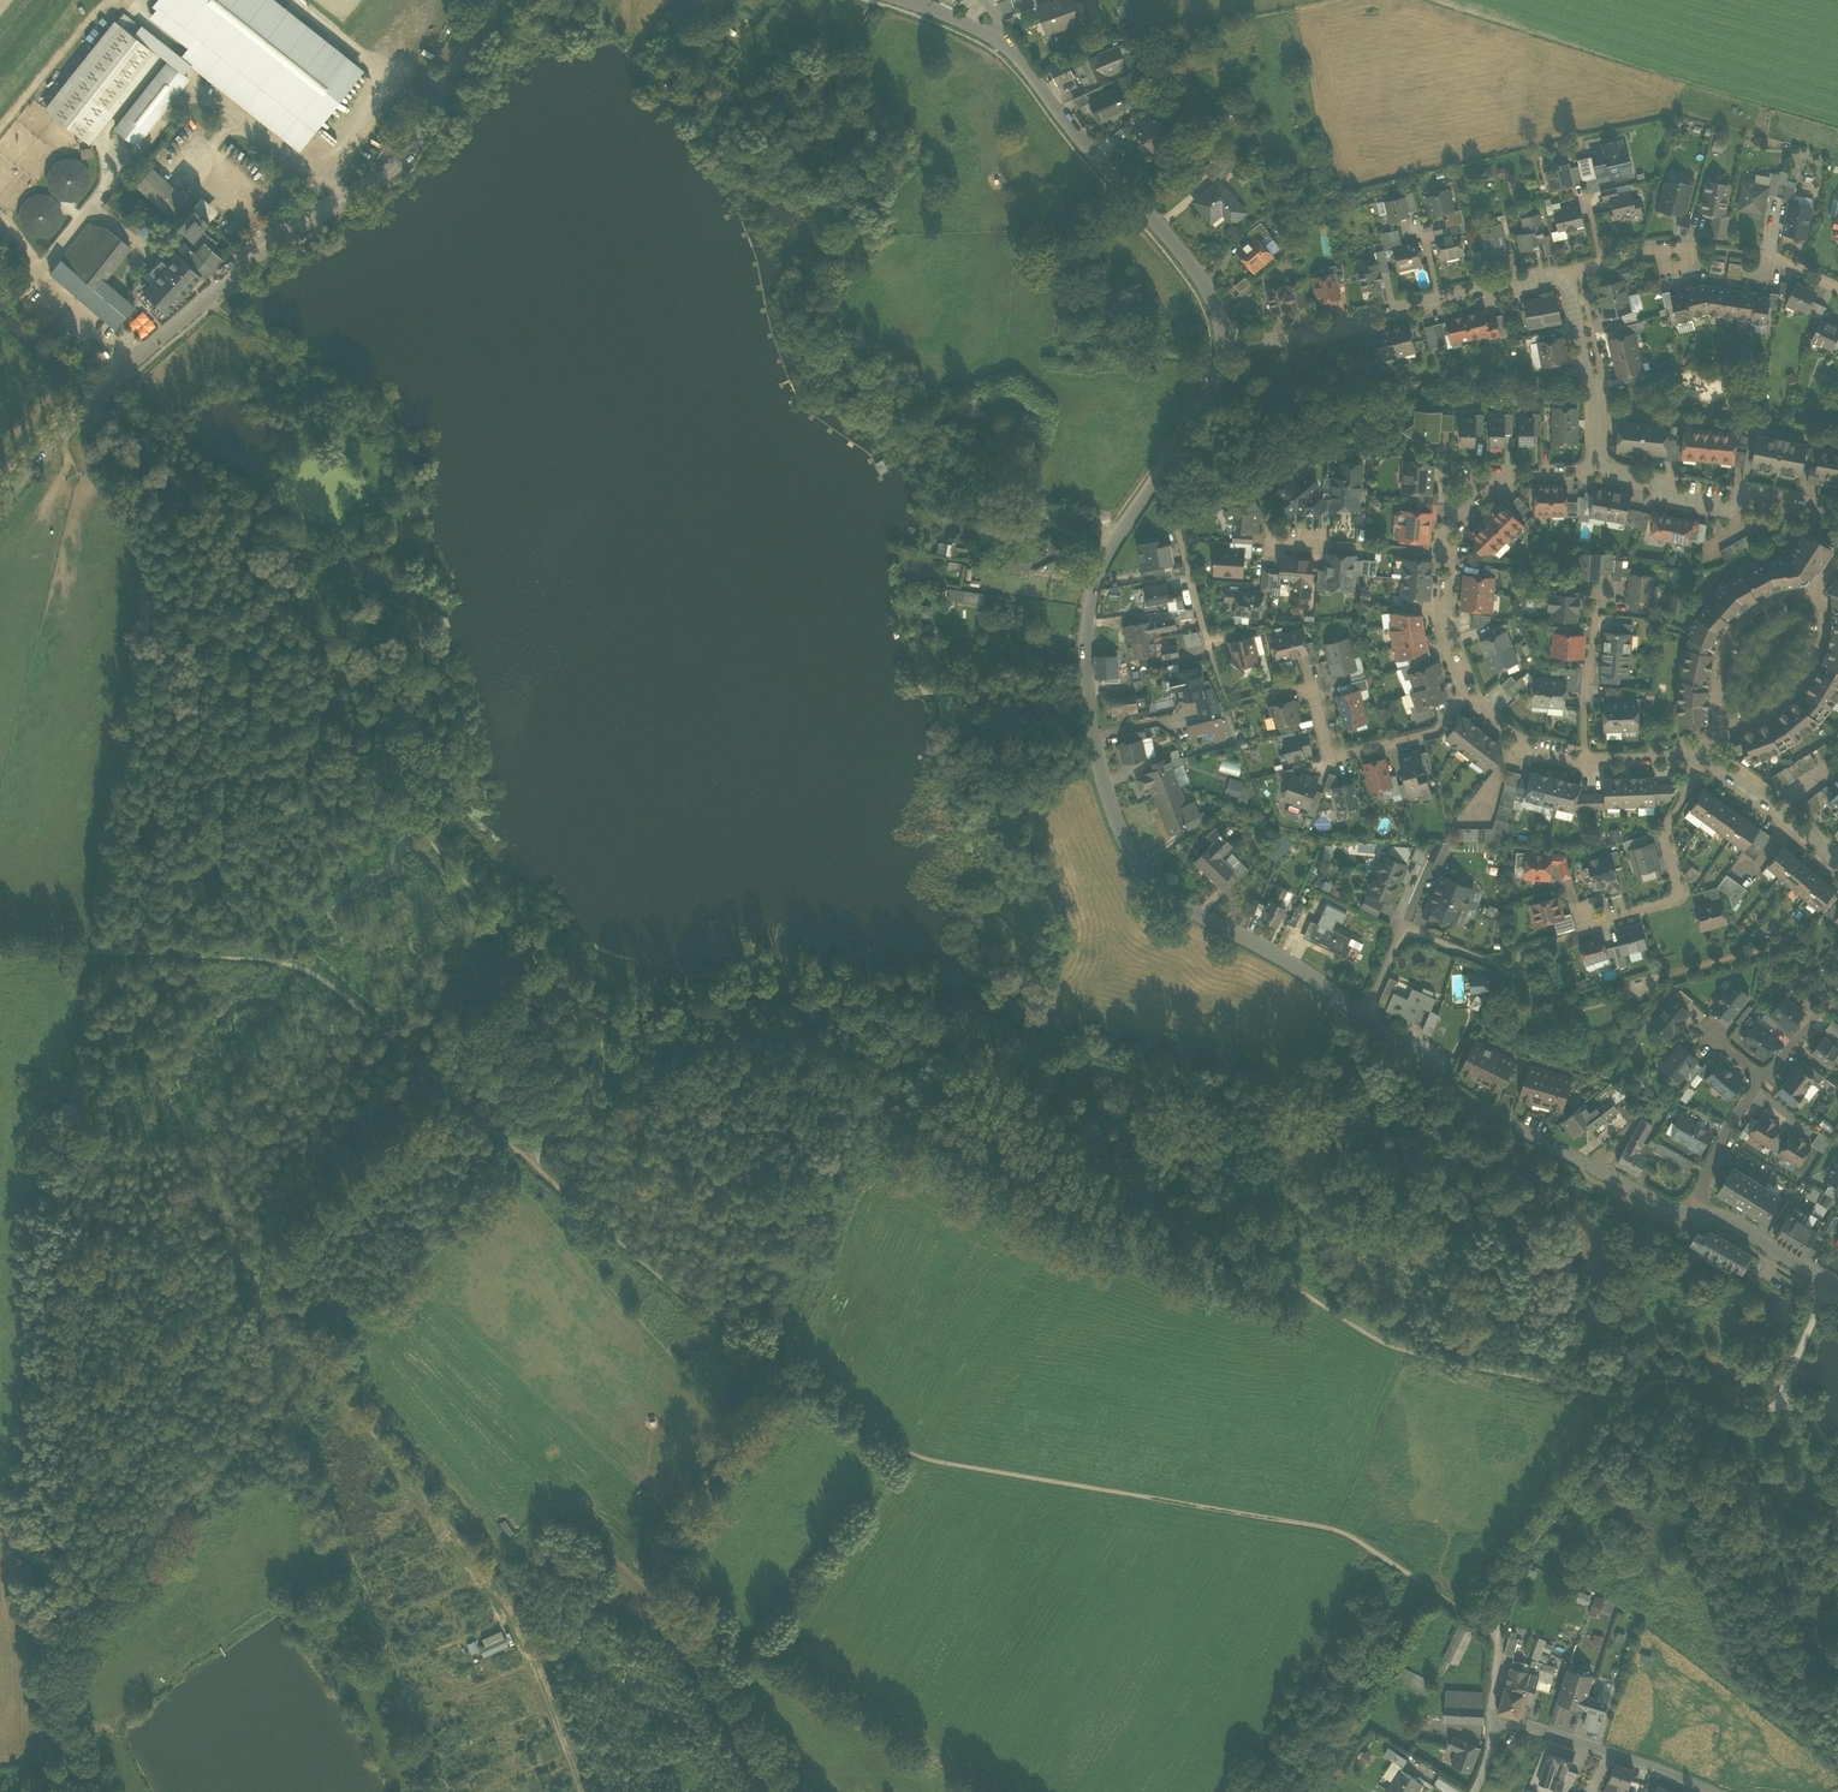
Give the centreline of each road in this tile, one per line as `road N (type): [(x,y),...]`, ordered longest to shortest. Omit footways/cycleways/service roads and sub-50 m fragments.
road 1 (track): [(758,1332),(696,1308),(327,981),(275,959),(0,946)]
road 2 (residential): [(1222,339),(1211,391),(1102,557),(1085,644),(1097,758),(1140,875),(1303,970),(1362,1016)]
road 3 (track): [(1498,1638),(1352,1538),(906,1454),(776,1338),(758,1332)]
road 4 (residential): [(0,500),(85,406),(204,301),(395,169),(495,0)]
road 5 (residential): [(1362,1016),(1479,1105),(1665,1207),(1701,1215)]
road 6 (residential): [(1008,42),(1190,264),(1222,339)]
road 7 (residential): [(1222,339),(1290,340),(1567,273)]
road 8 (residential): [(1475,1791),(1494,1717),(1712,1791)]
road 9 (residential): [(1264,694),(1317,681),(1337,755),(1439,731),(1470,690)]
road 10 (residential): [(1583,931),(1683,896),(1665,829),(1701,755)]
road 11 (residential): [(1837,514),(1597,471)]
road 12 (residential): [(1567,273),(1596,382),(1597,471)]
road 13 (residential): [(1597,471),(1492,476),(1466,495),(1450,553)]
road 14 (residential): [(1816,598),(1788,597),(1739,630),(1721,673),(1721,706),(1733,720)]
road 15 (residential): [(1269,538),(1450,553)]
road 16 (residential): [(1585,760),(1597,586)]
road 17 (residential): [(1701,755),(1777,805),(1837,862)]
road 18 (residential): [(1733,720),(1755,718),(1801,676),(1817,649),(1816,598)]
road 19 (residential): [(1837,1286),(1731,1223),(1701,1215)]
road 20 (residential): [(1470,690),(1526,751),(1585,760)]
road 21 (residential): [(1450,553),(1448,641),(1470,690)]
road 22 (residential): [(1701,1215),(1705,1175),(1753,1091)]
road 23 (residential): [(1567,273),(1695,248)]

